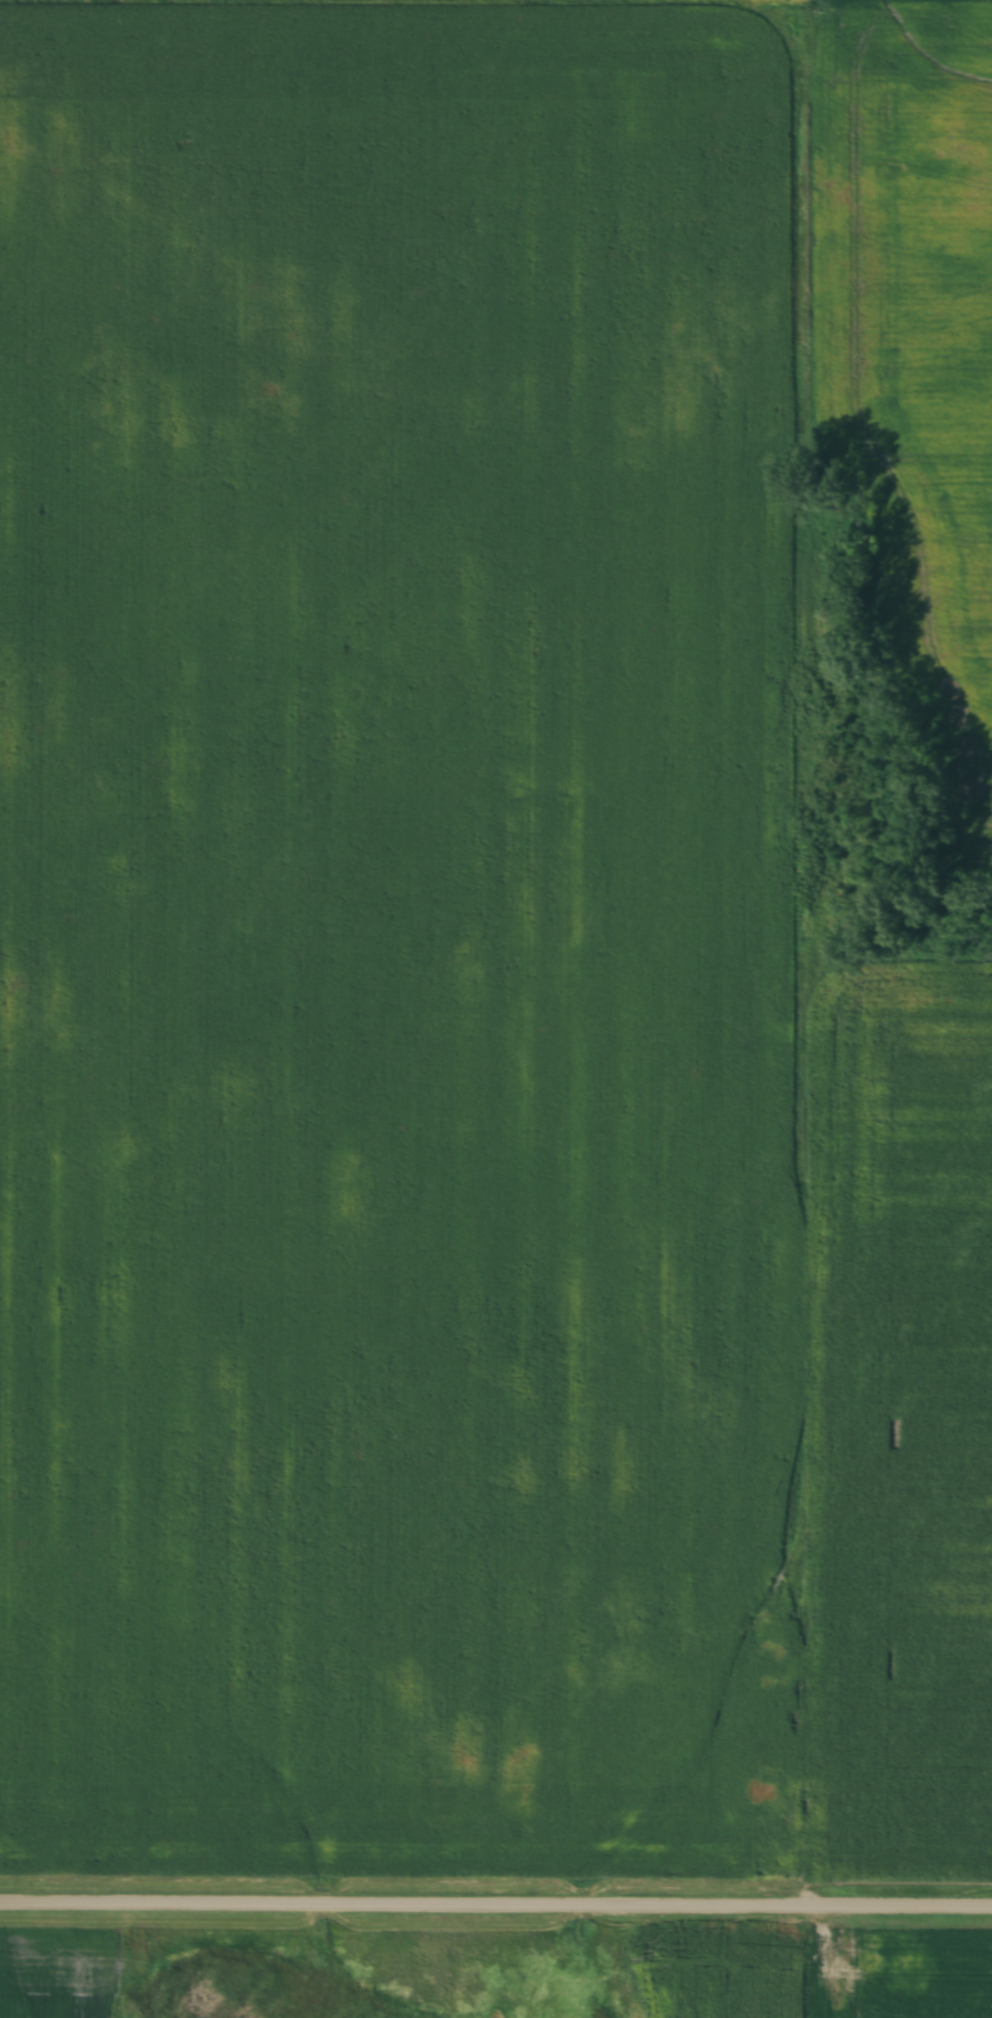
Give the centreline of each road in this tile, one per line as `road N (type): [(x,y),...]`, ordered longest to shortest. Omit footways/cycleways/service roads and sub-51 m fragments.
road 1 (residential): [(0,1903),(991,1909)]

